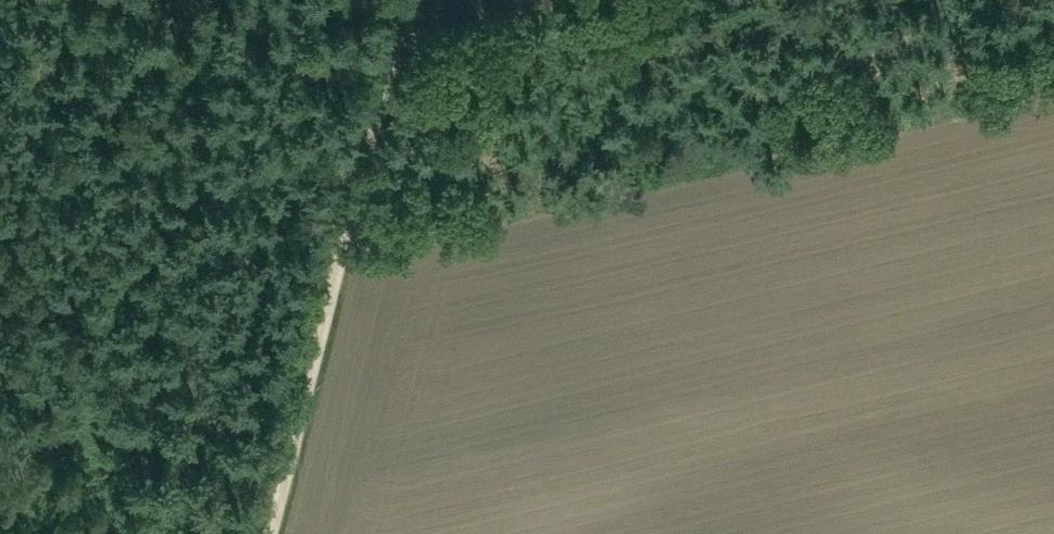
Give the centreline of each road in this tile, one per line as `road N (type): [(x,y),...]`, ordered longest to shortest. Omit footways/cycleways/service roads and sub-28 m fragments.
road 1 (track): [(268,533),(410,0)]

